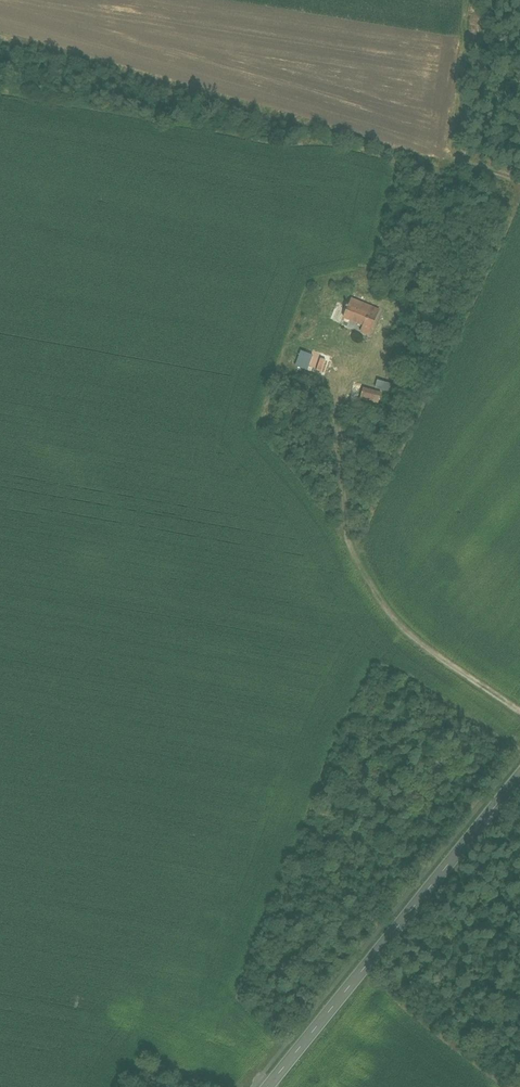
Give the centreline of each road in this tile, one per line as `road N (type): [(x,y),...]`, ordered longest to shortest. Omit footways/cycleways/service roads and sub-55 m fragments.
road 1 (tertiary): [(519,774),(266,1086)]
road 2 (track): [(519,713),(400,629),(342,519)]

